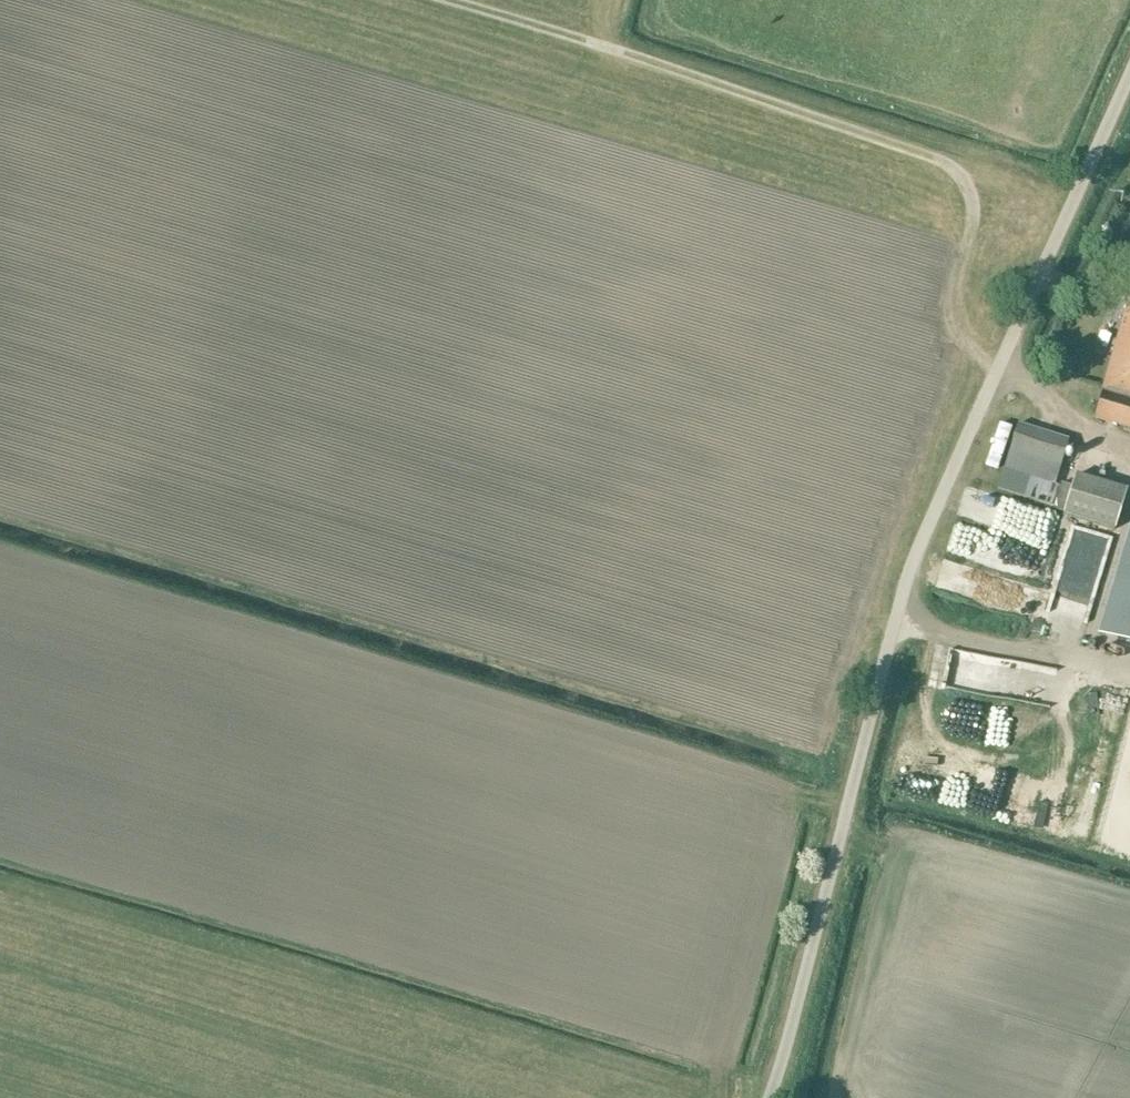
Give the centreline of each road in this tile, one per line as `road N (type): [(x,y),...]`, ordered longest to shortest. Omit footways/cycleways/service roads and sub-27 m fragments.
road 1 (unclassified): [(773,1097),(908,577),(1129,84)]

